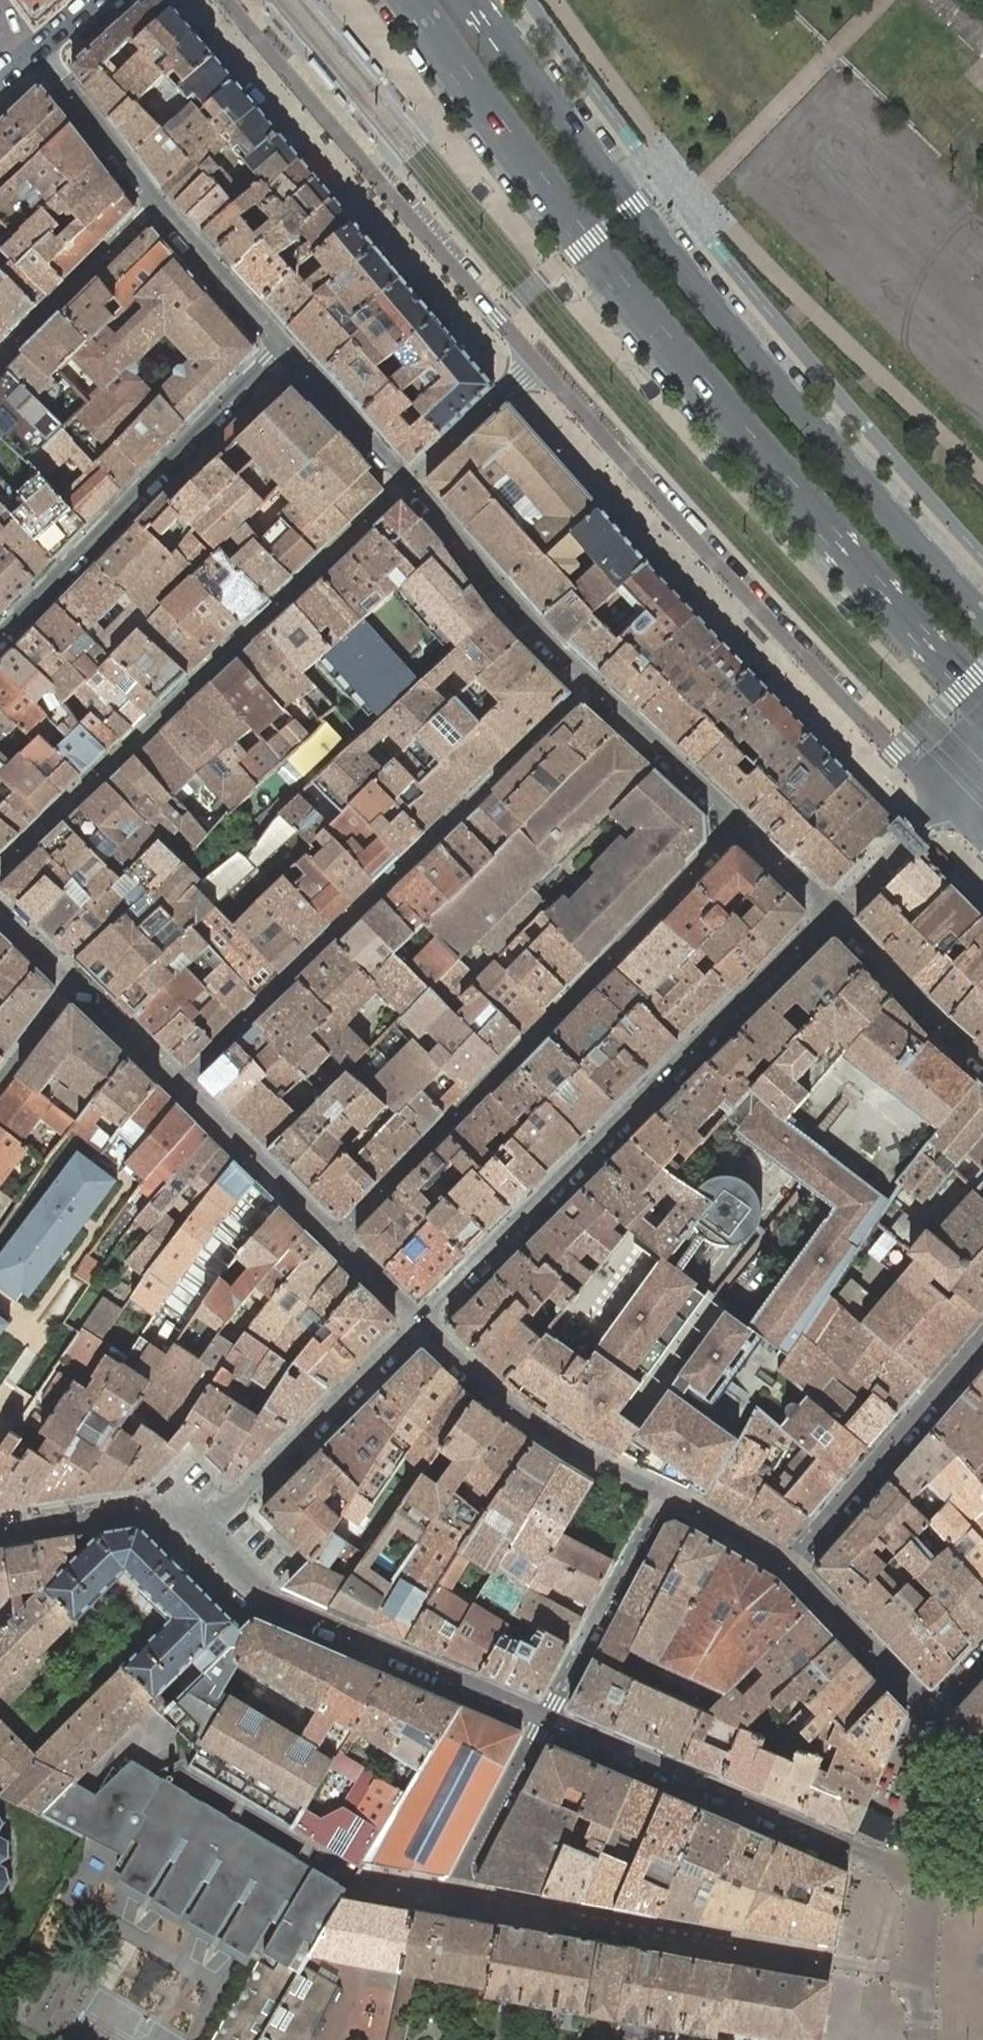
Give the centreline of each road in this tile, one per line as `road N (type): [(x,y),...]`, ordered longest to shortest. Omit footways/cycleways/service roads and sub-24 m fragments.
road 1 (secondary): [(416,0),(590,243),(982,694)]
road 2 (secondary): [(982,615),(641,217),(481,0)]
road 3 (residential): [(924,1974),(456,1894),(546,1720)]
road 4 (residential): [(945,802),(538,363)]
road 5 (residential): [(834,913),(421,1323)]
road 6 (residential): [(336,1238),(741,821)]
road 7 (residential): [(180,1085),(592,683)]
road 8 (residential): [(409,481),(0,872)]
road 9 (residential): [(538,363),(228,0)]
road 10 (residential): [(0,638),(285,343)]
road 11 (residential): [(546,1720),(271,1602),(208,1537)]
road 12 (residential): [(851,1851),(546,1720)]
road 13 (residential): [(421,1323),(528,1420),(667,1495)]
road 14 (residential): [(421,1323),(208,1537)]
road 15 (residential): [(790,1567),(982,1342)]
road 16 (residential): [(592,683),(409,481)]
road 17 (residential): [(546,1720),(667,1495)]
road 18 (residential): [(208,1537),(170,1499),(0,1527)]
road 19 (residential): [(158,199),(0,356)]
road 20 (residential): [(180,1085),(336,1238)]
road 21 (residential): [(982,1064),(834,913)]
road 22 (residential): [(790,1567),(932,1715)]
road 23 (residential): [(741,821),(592,683)]
road 24 (residential): [(285,343),(158,199)]
road 25 (residential): [(158,199),(36,52)]
road 26 (residential): [(409,481),(285,343)]
road 27 (residential): [(538,363),(409,481)]
road 28 (residential): [(945,802),(834,913)]
road 29 (residential): [(927,1868),(932,1715)]
road 30 (residential): [(76,982),(180,1085)]
road 31 (residential): [(667,1495),(790,1567)]
road 32 (residential): [(834,913),(741,821)]
road 33 (residential): [(0,1082),(76,982)]
road 34 (residential): [(336,1238),(421,1323)]

